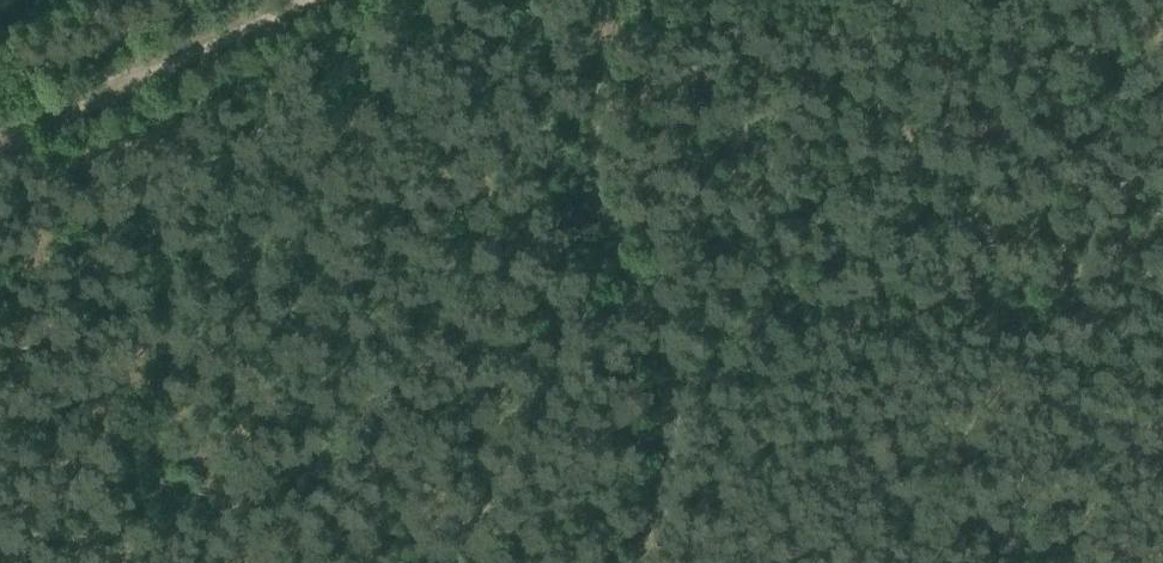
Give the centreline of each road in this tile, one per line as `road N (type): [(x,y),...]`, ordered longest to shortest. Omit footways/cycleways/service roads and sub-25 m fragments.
road 1 (track): [(633,562),(671,426),(672,343),(597,176),(594,134),(611,0)]
road 2 (unclassified): [(351,0),(0,165)]

